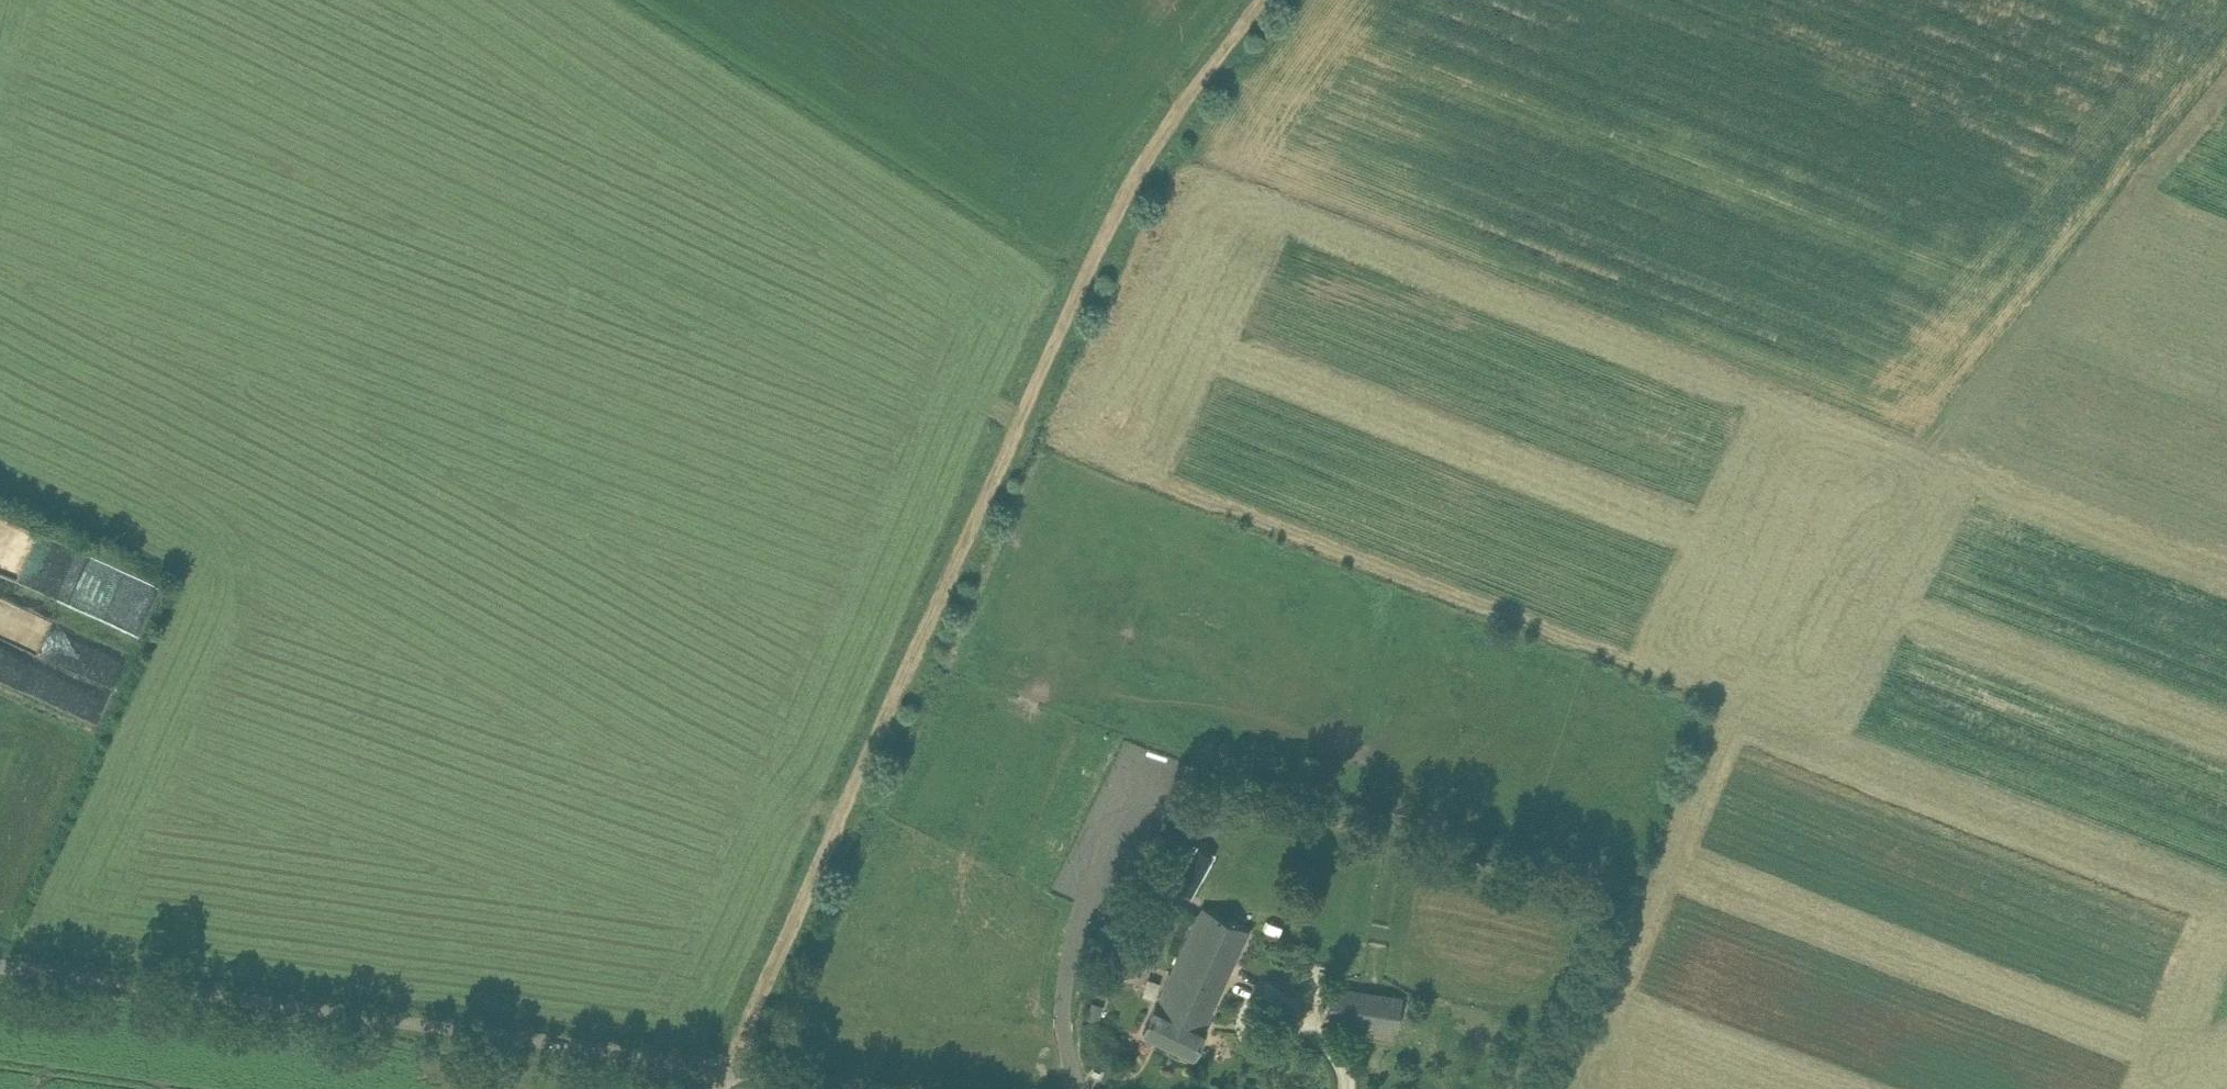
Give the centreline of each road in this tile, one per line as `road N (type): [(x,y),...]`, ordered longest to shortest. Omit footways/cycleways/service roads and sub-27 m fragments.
road 1 (track): [(1273,0),(1127,201),(729,1070)]
road 2 (unclassified): [(868,1088),(0,969)]

